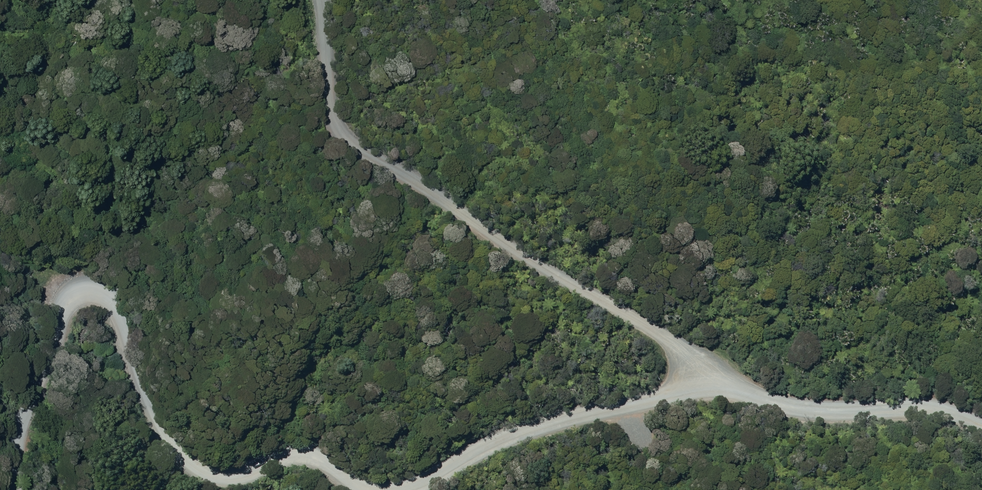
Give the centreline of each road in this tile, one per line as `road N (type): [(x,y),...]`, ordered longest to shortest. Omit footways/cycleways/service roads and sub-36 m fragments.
road 1 (unclassified): [(16,489),(18,448),(57,319),(72,291),(87,287),(116,306),(145,390),(198,466),(232,474),(302,451),(373,489)]
road 2 (unclassified): [(723,377),(354,143),(331,94),(320,0)]
road 3 (unclassified): [(398,489),(510,433),(723,377)]
road 4 (unclassified): [(723,377),(803,412),(930,408),(981,425)]

